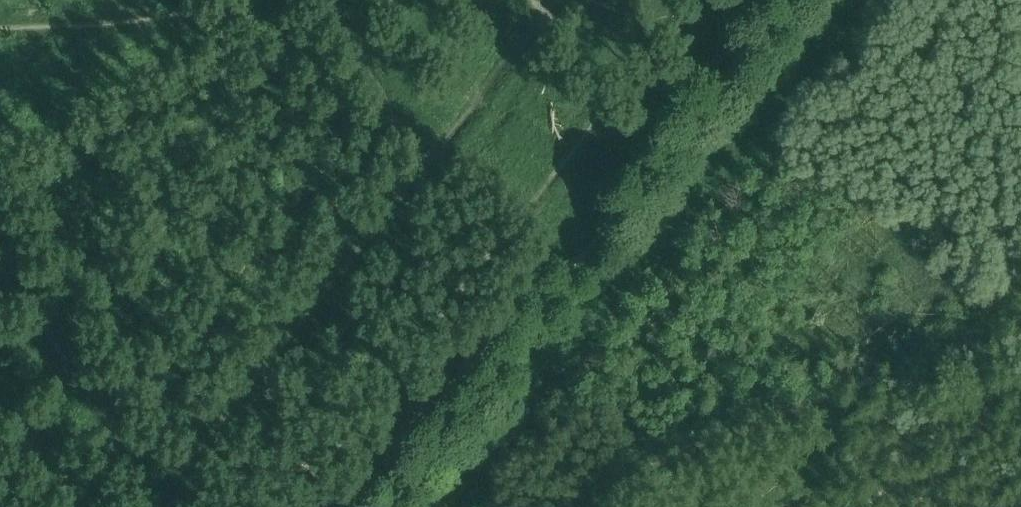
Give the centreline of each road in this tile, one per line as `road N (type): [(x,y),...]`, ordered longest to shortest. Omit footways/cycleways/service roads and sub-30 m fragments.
road 1 (track): [(802,0),(377,506)]

